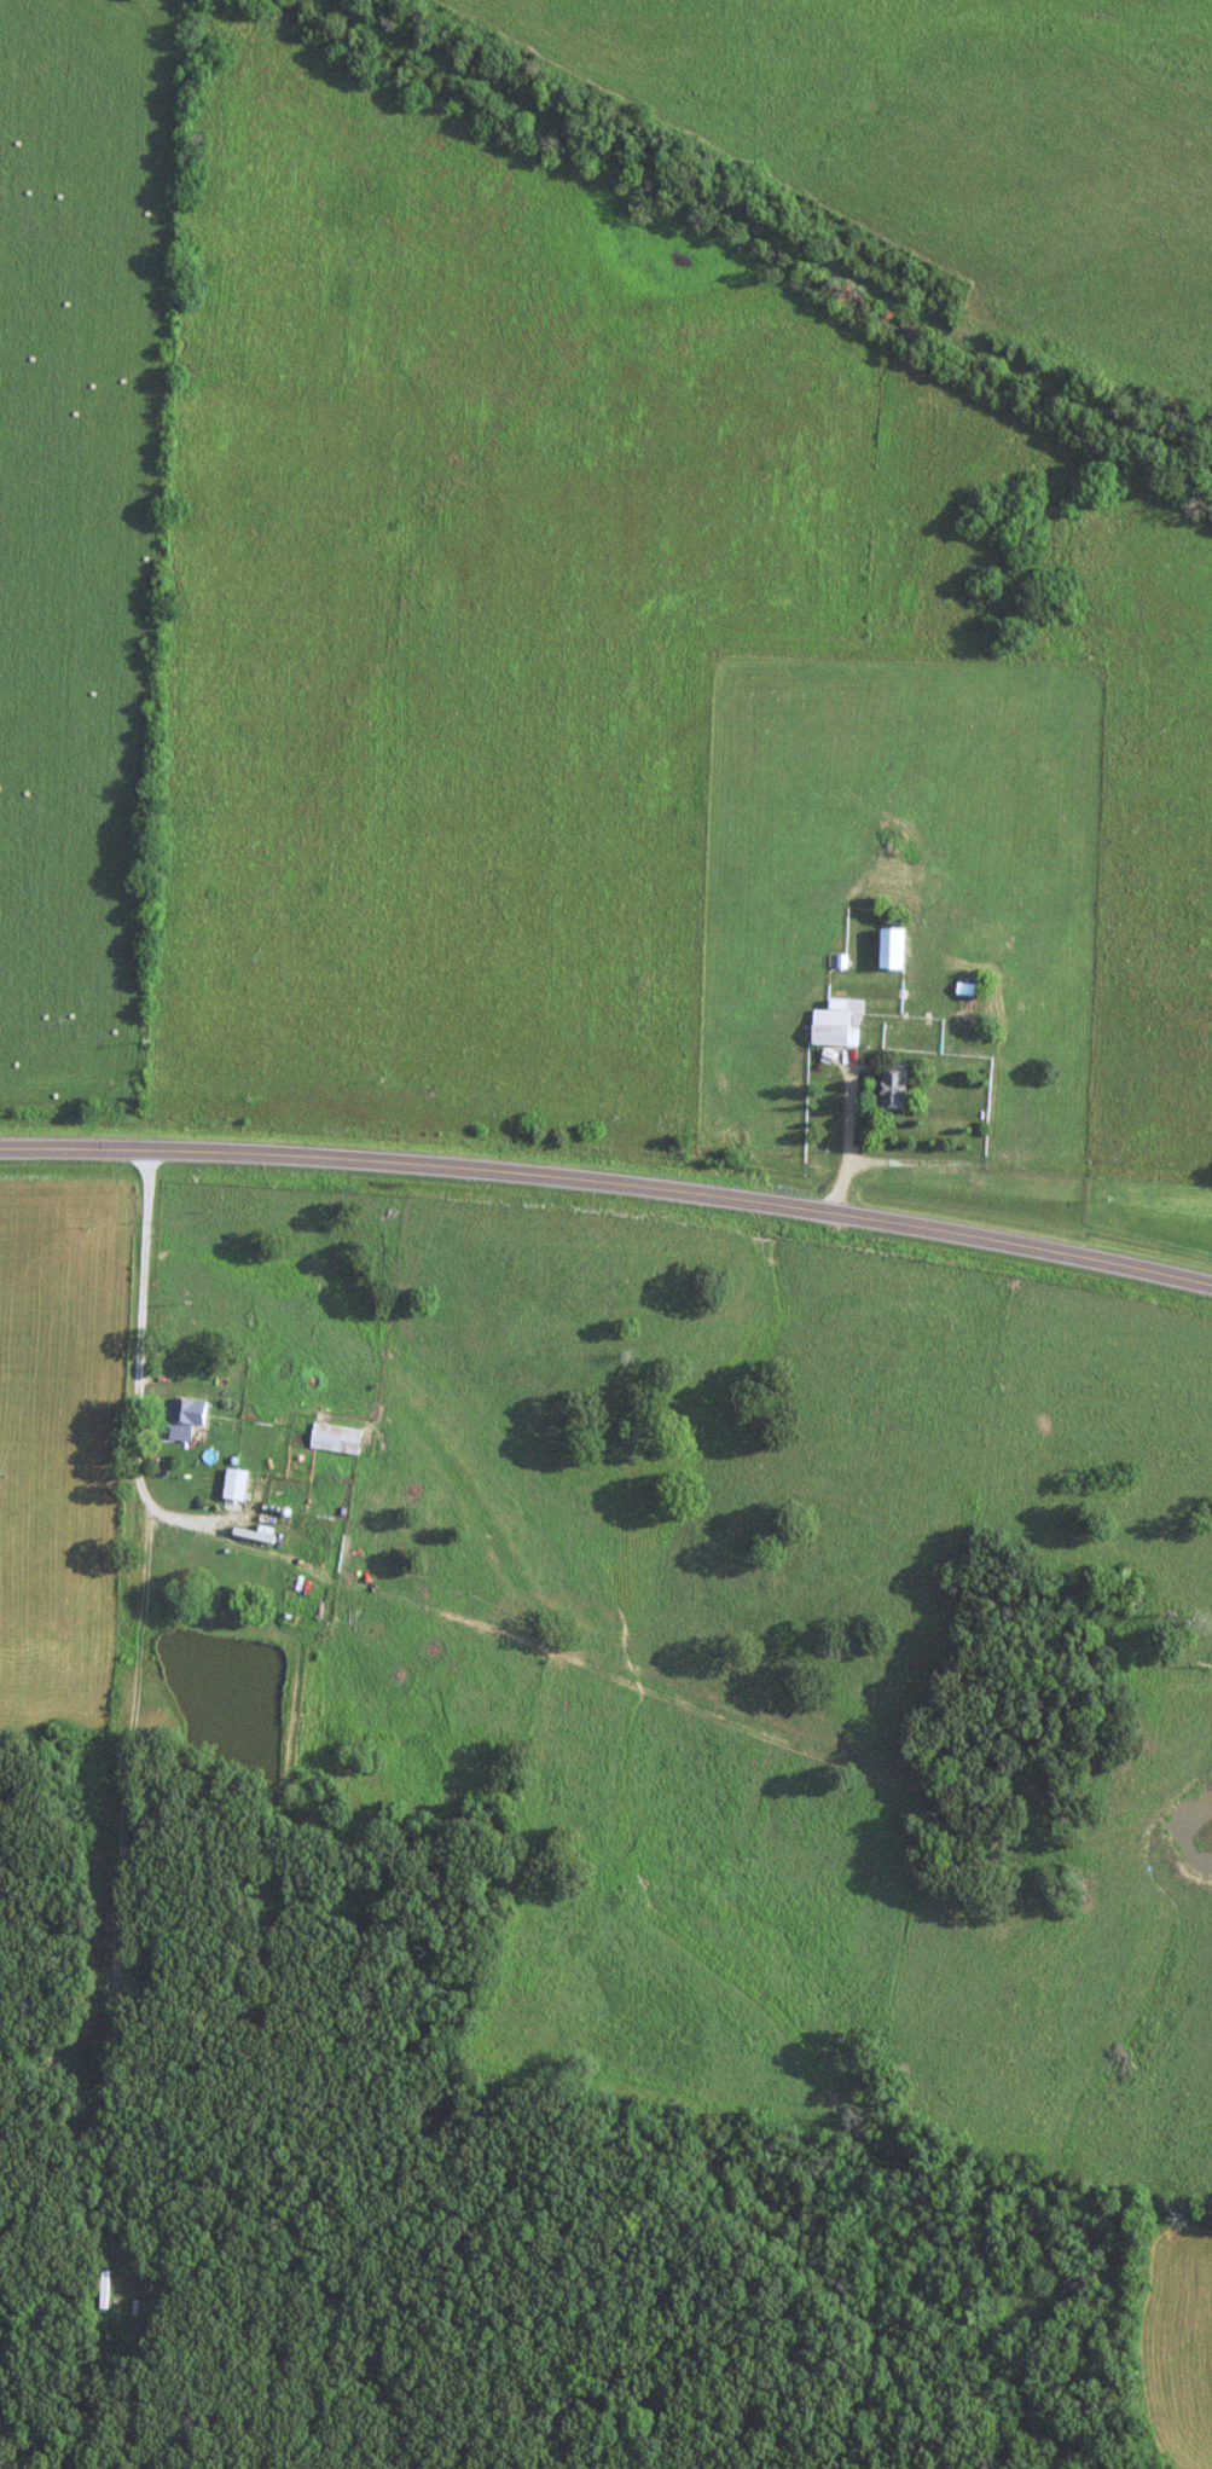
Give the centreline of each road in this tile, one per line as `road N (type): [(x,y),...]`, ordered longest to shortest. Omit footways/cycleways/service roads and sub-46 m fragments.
road 1 (secondary): [(0,1146),(234,1149),(688,1189),(1211,1285)]

